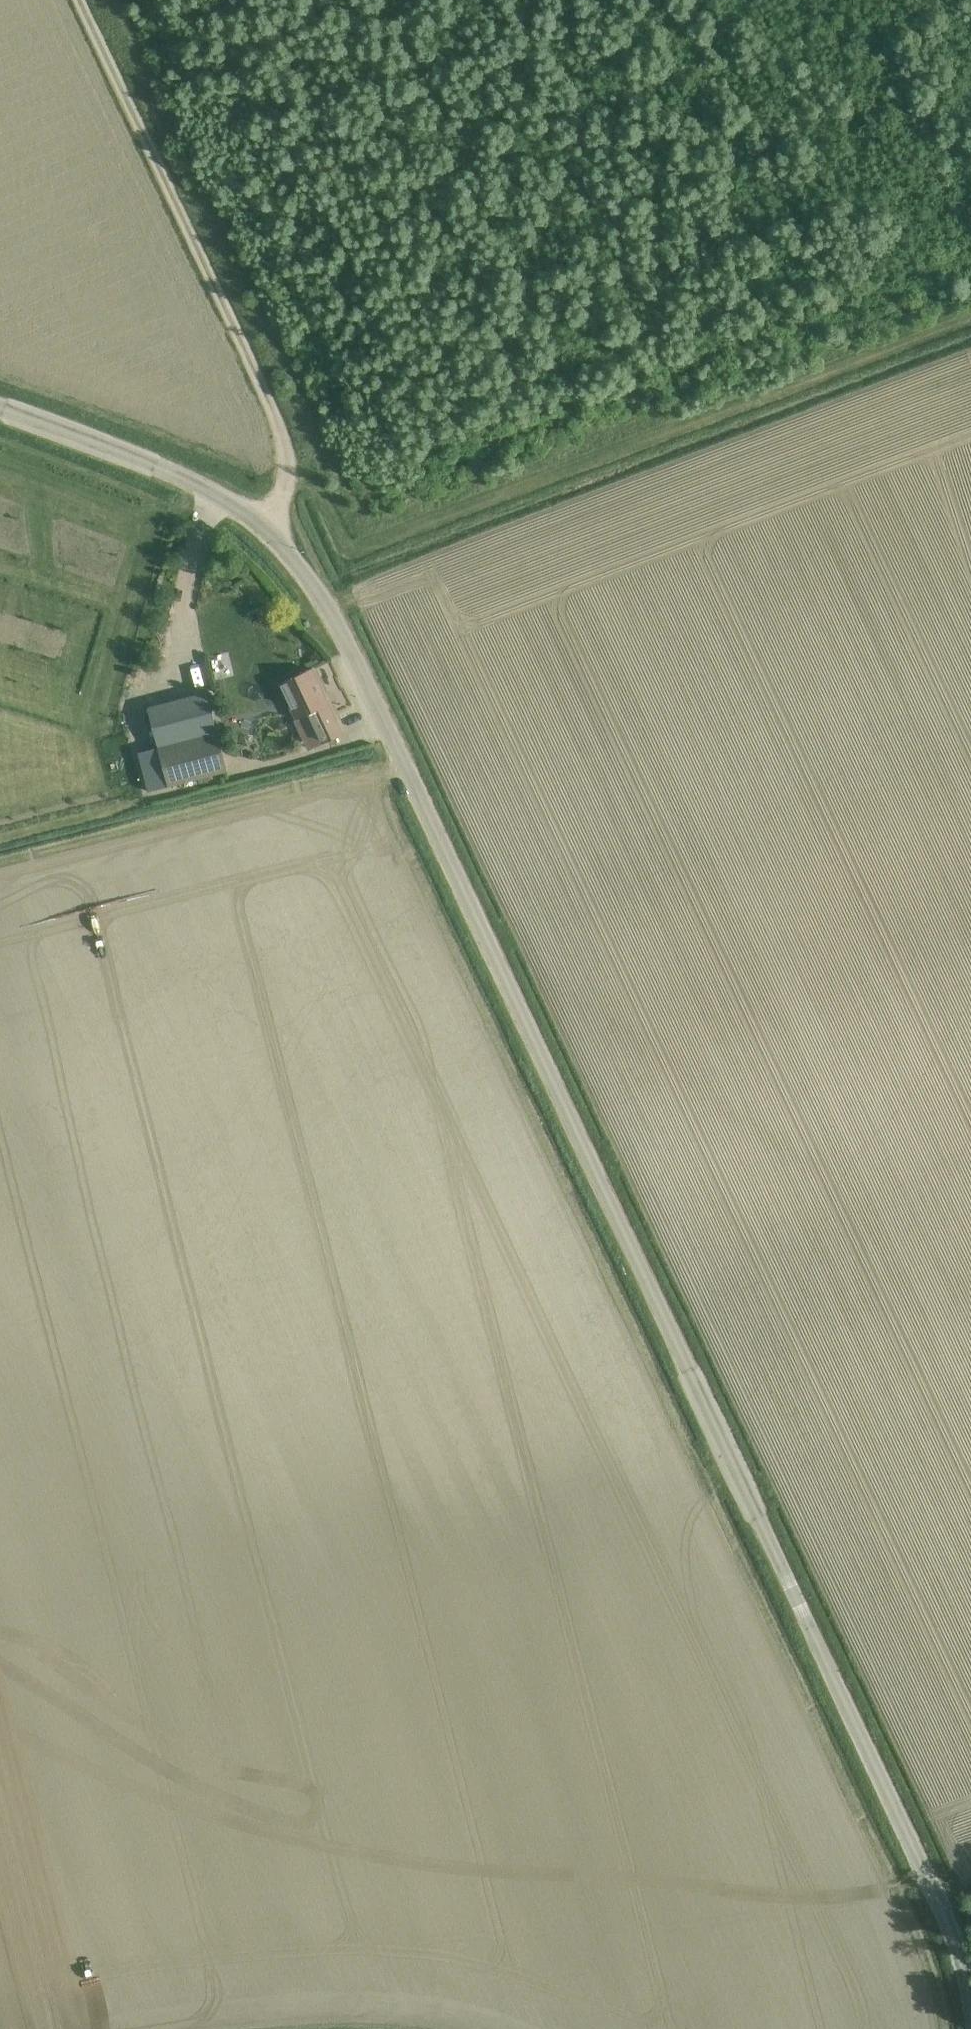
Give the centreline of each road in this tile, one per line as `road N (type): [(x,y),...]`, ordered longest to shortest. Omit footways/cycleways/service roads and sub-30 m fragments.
road 1 (tertiary): [(970,1973),(945,1888),(343,632),(278,543),(221,498),(0,408)]
road 2 (track): [(78,0),(284,438),(287,482),(264,530)]

